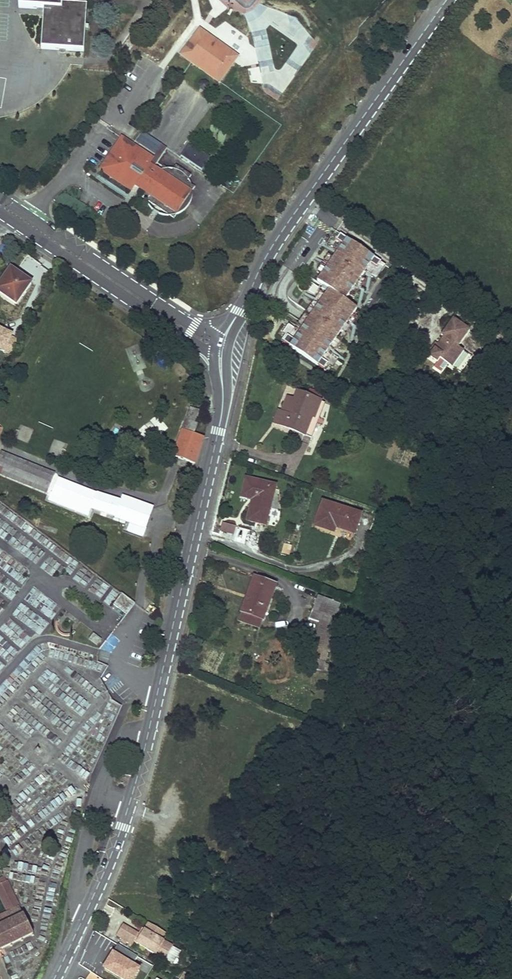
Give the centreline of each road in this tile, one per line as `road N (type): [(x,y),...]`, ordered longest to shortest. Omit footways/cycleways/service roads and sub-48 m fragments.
road 1 (tertiary): [(54,978),(113,850),(140,767),(218,431),(220,360)]
road 2 (tertiary): [(446,0),(290,218),(239,312)]
road 3 (tertiary): [(223,343),(0,198)]
road 4 (tertiary): [(0,212),(220,360)]

